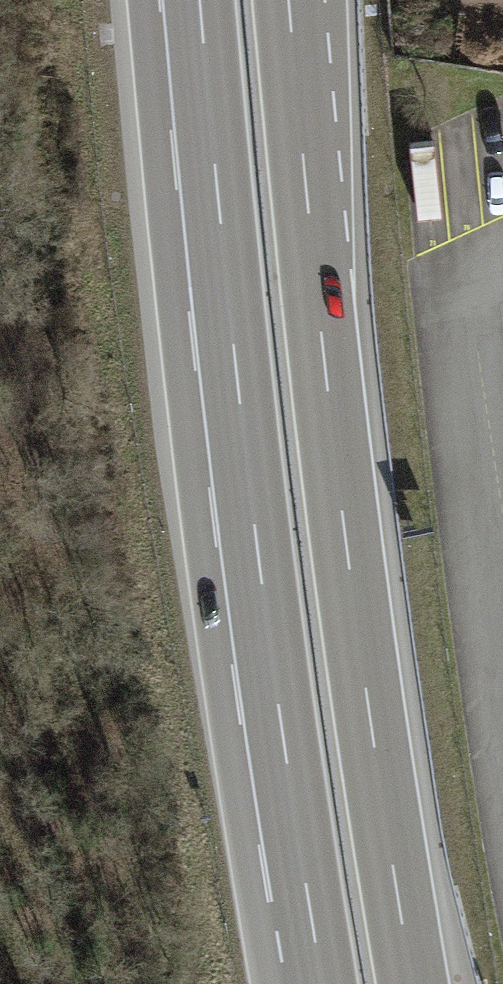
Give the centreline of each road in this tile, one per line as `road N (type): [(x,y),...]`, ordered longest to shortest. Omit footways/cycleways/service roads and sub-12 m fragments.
road 1 (motorway): [(414,983),(344,508),(290,0)]
road 2 (motorway): [(198,0),(253,538),(320,983)]

